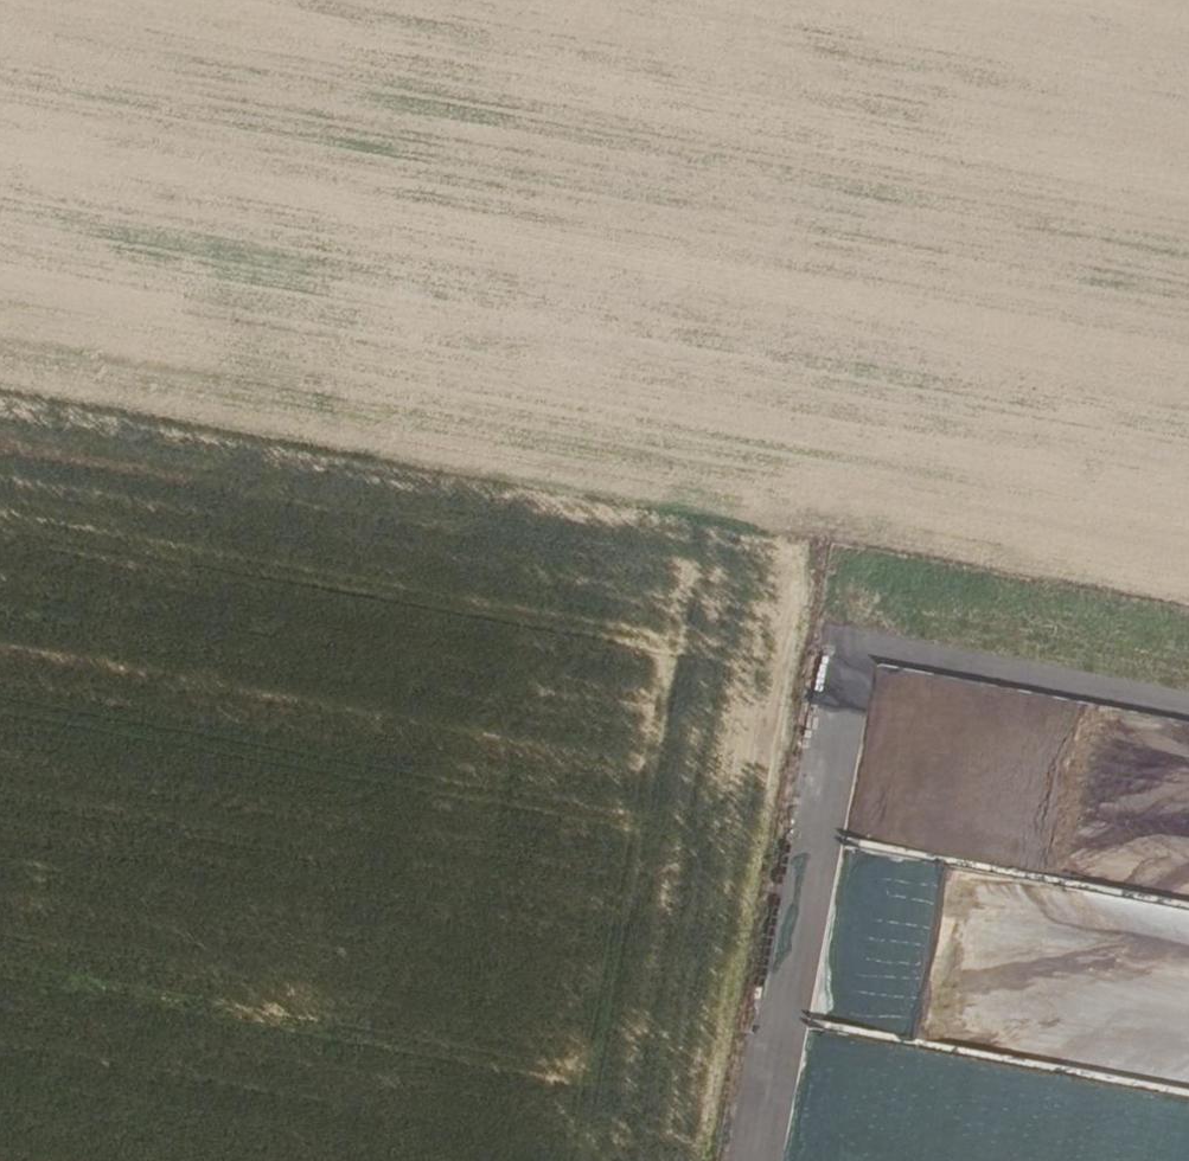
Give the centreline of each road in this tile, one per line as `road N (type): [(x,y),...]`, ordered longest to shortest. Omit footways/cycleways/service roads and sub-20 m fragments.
road 1 (track): [(1188,695),(872,636),(846,644),(743,1160)]

